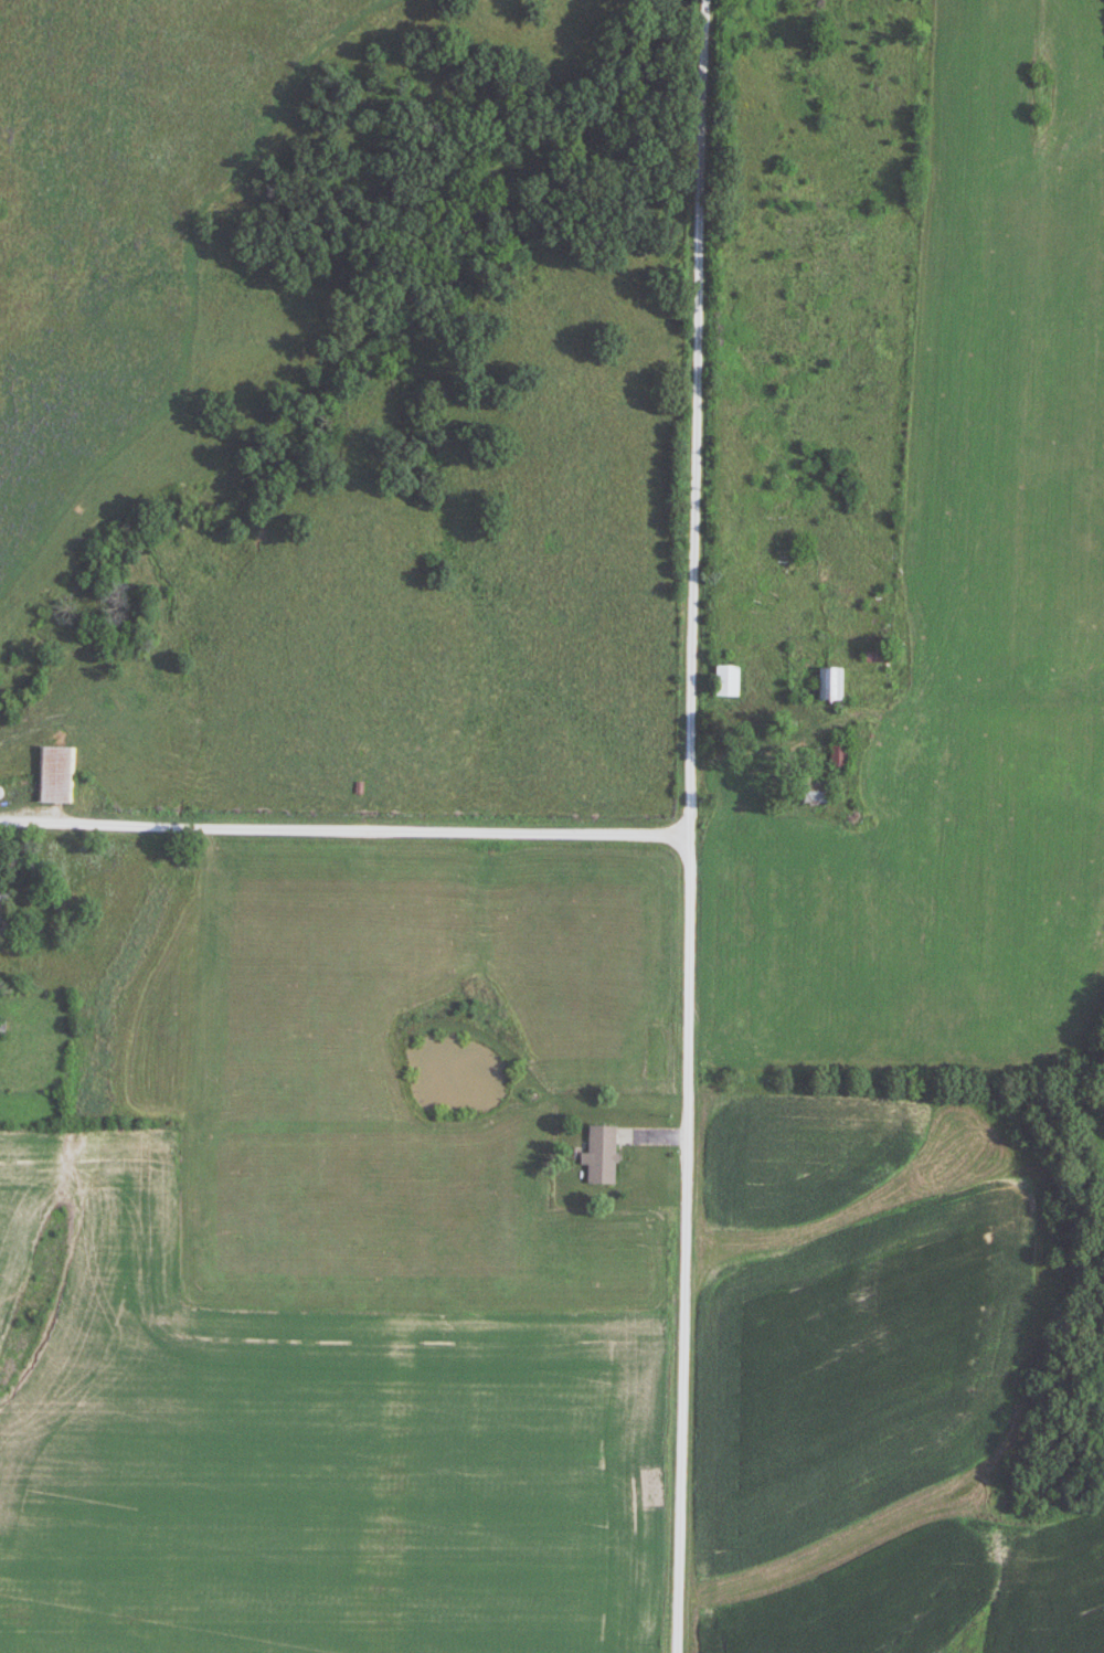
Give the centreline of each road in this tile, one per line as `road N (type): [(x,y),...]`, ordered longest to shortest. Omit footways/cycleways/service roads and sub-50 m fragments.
road 1 (residential): [(678,1652),(683,833),(703,0)]
road 2 (residential): [(683,833),(0,826)]

